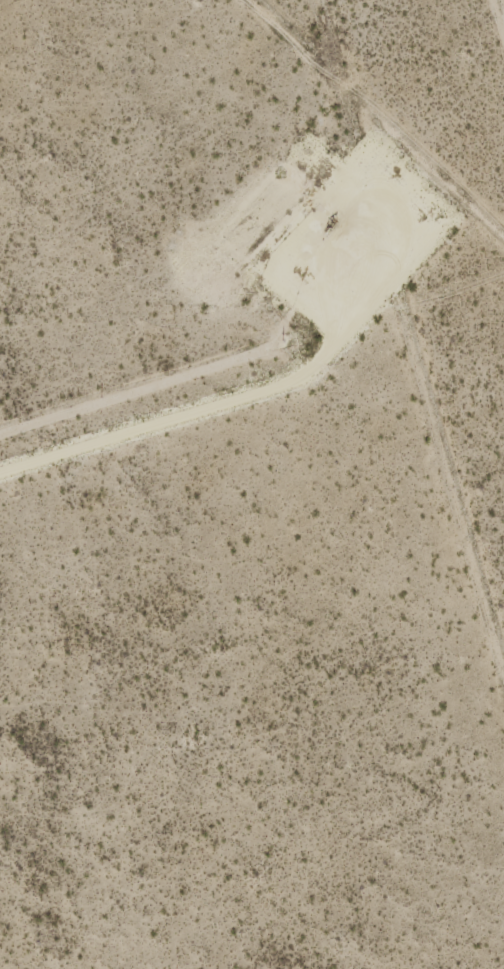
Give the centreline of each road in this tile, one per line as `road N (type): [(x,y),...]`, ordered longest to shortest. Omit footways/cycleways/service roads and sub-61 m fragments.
road 1 (track): [(340,272),(328,380),(0,479)]

